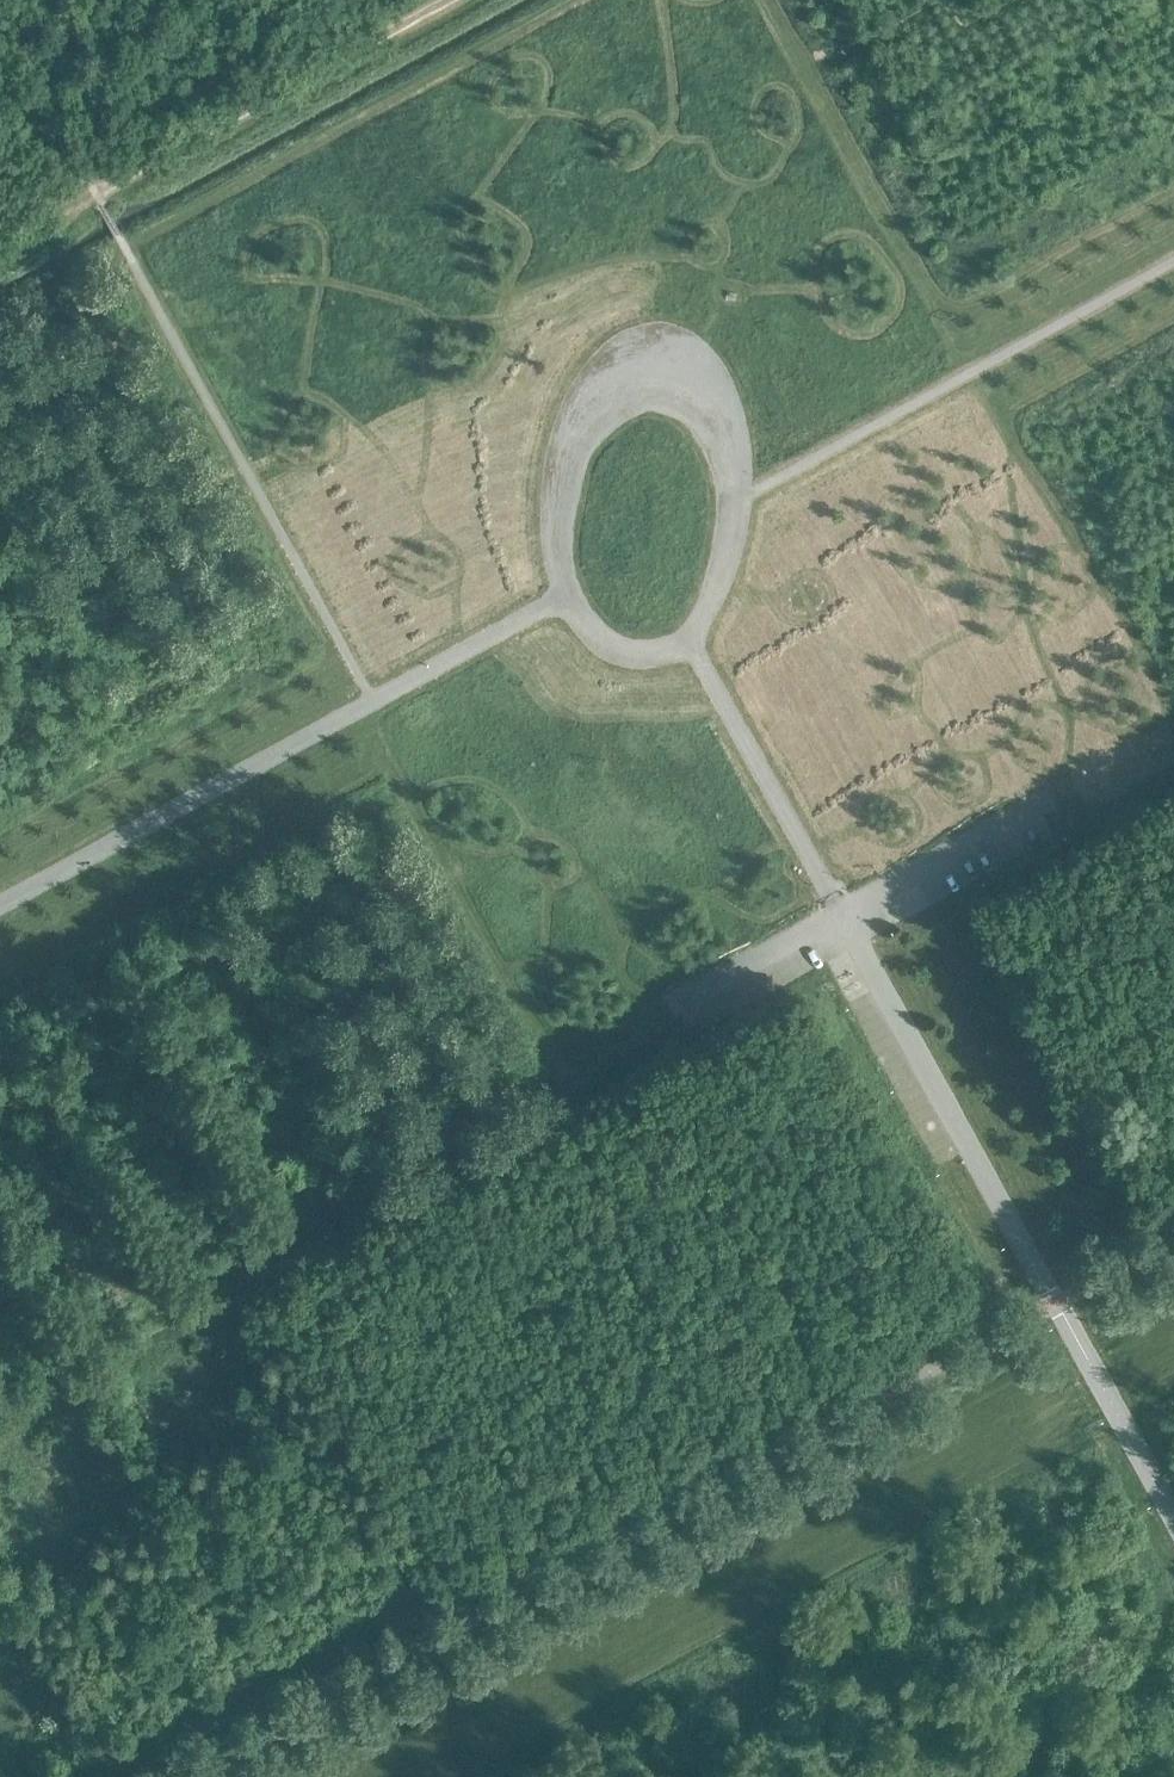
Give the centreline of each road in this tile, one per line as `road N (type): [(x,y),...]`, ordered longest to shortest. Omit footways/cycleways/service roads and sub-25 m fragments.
road 1 (track): [(0,1409),(549,1102),(587,1048),(667,1002)]
road 2 (unclassified): [(1173,1515),(838,909)]
road 3 (track): [(568,0),(0,312)]

